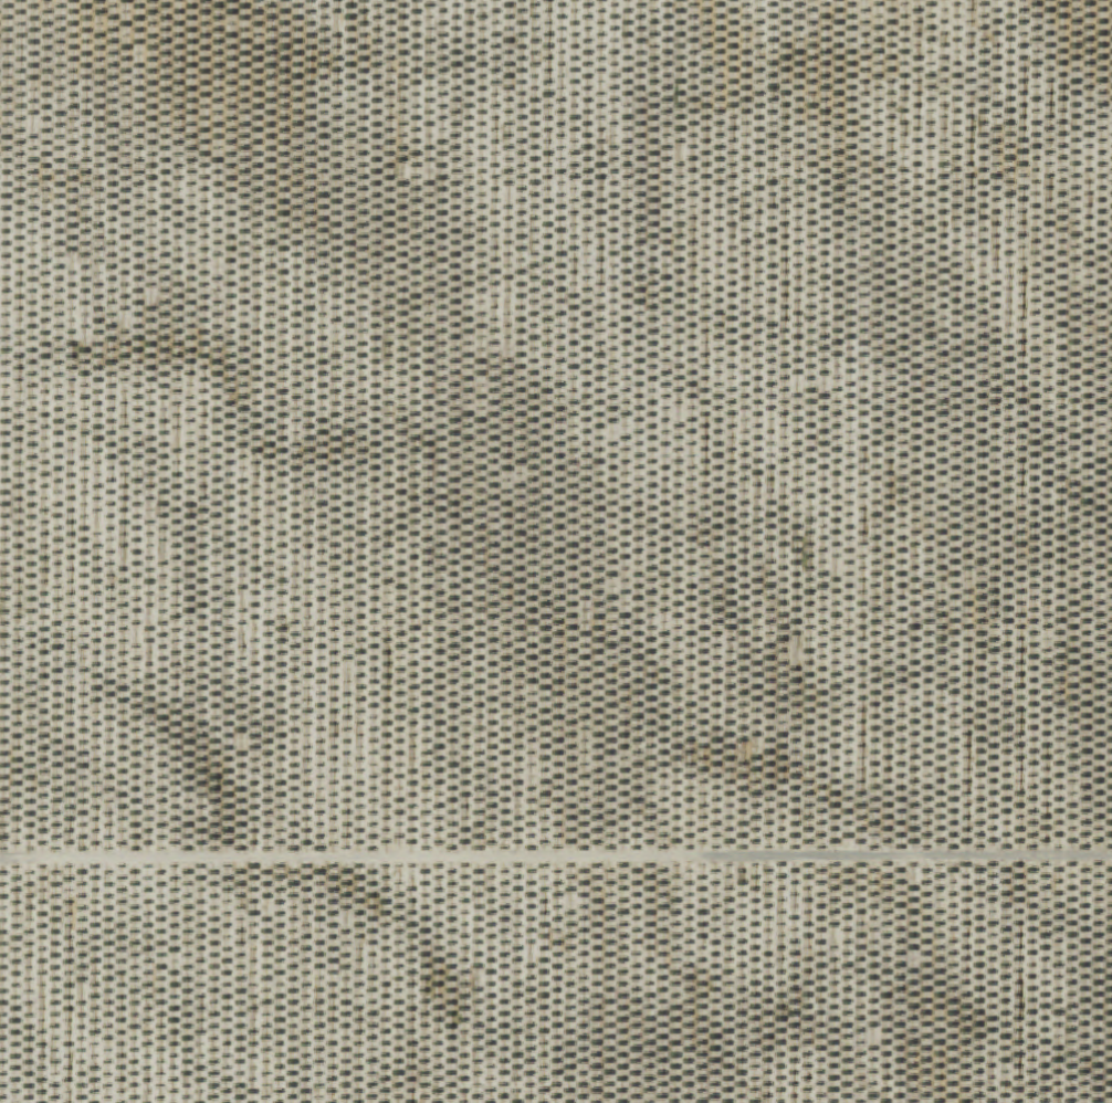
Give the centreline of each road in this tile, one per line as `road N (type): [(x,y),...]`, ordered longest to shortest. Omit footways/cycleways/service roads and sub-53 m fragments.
road 1 (track): [(1111,860),(0,863)]

